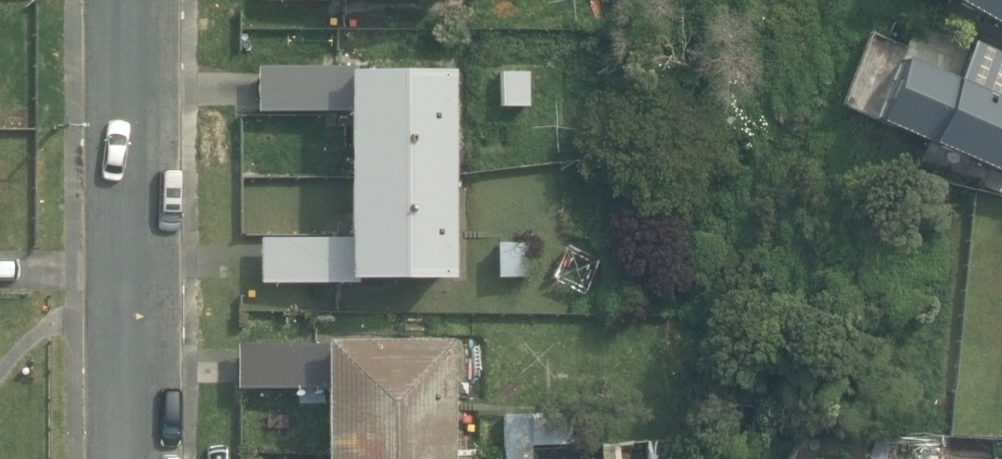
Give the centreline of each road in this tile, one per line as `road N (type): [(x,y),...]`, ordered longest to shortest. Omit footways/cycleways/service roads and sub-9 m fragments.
road 1 (residential): [(136,458),(135,0)]

